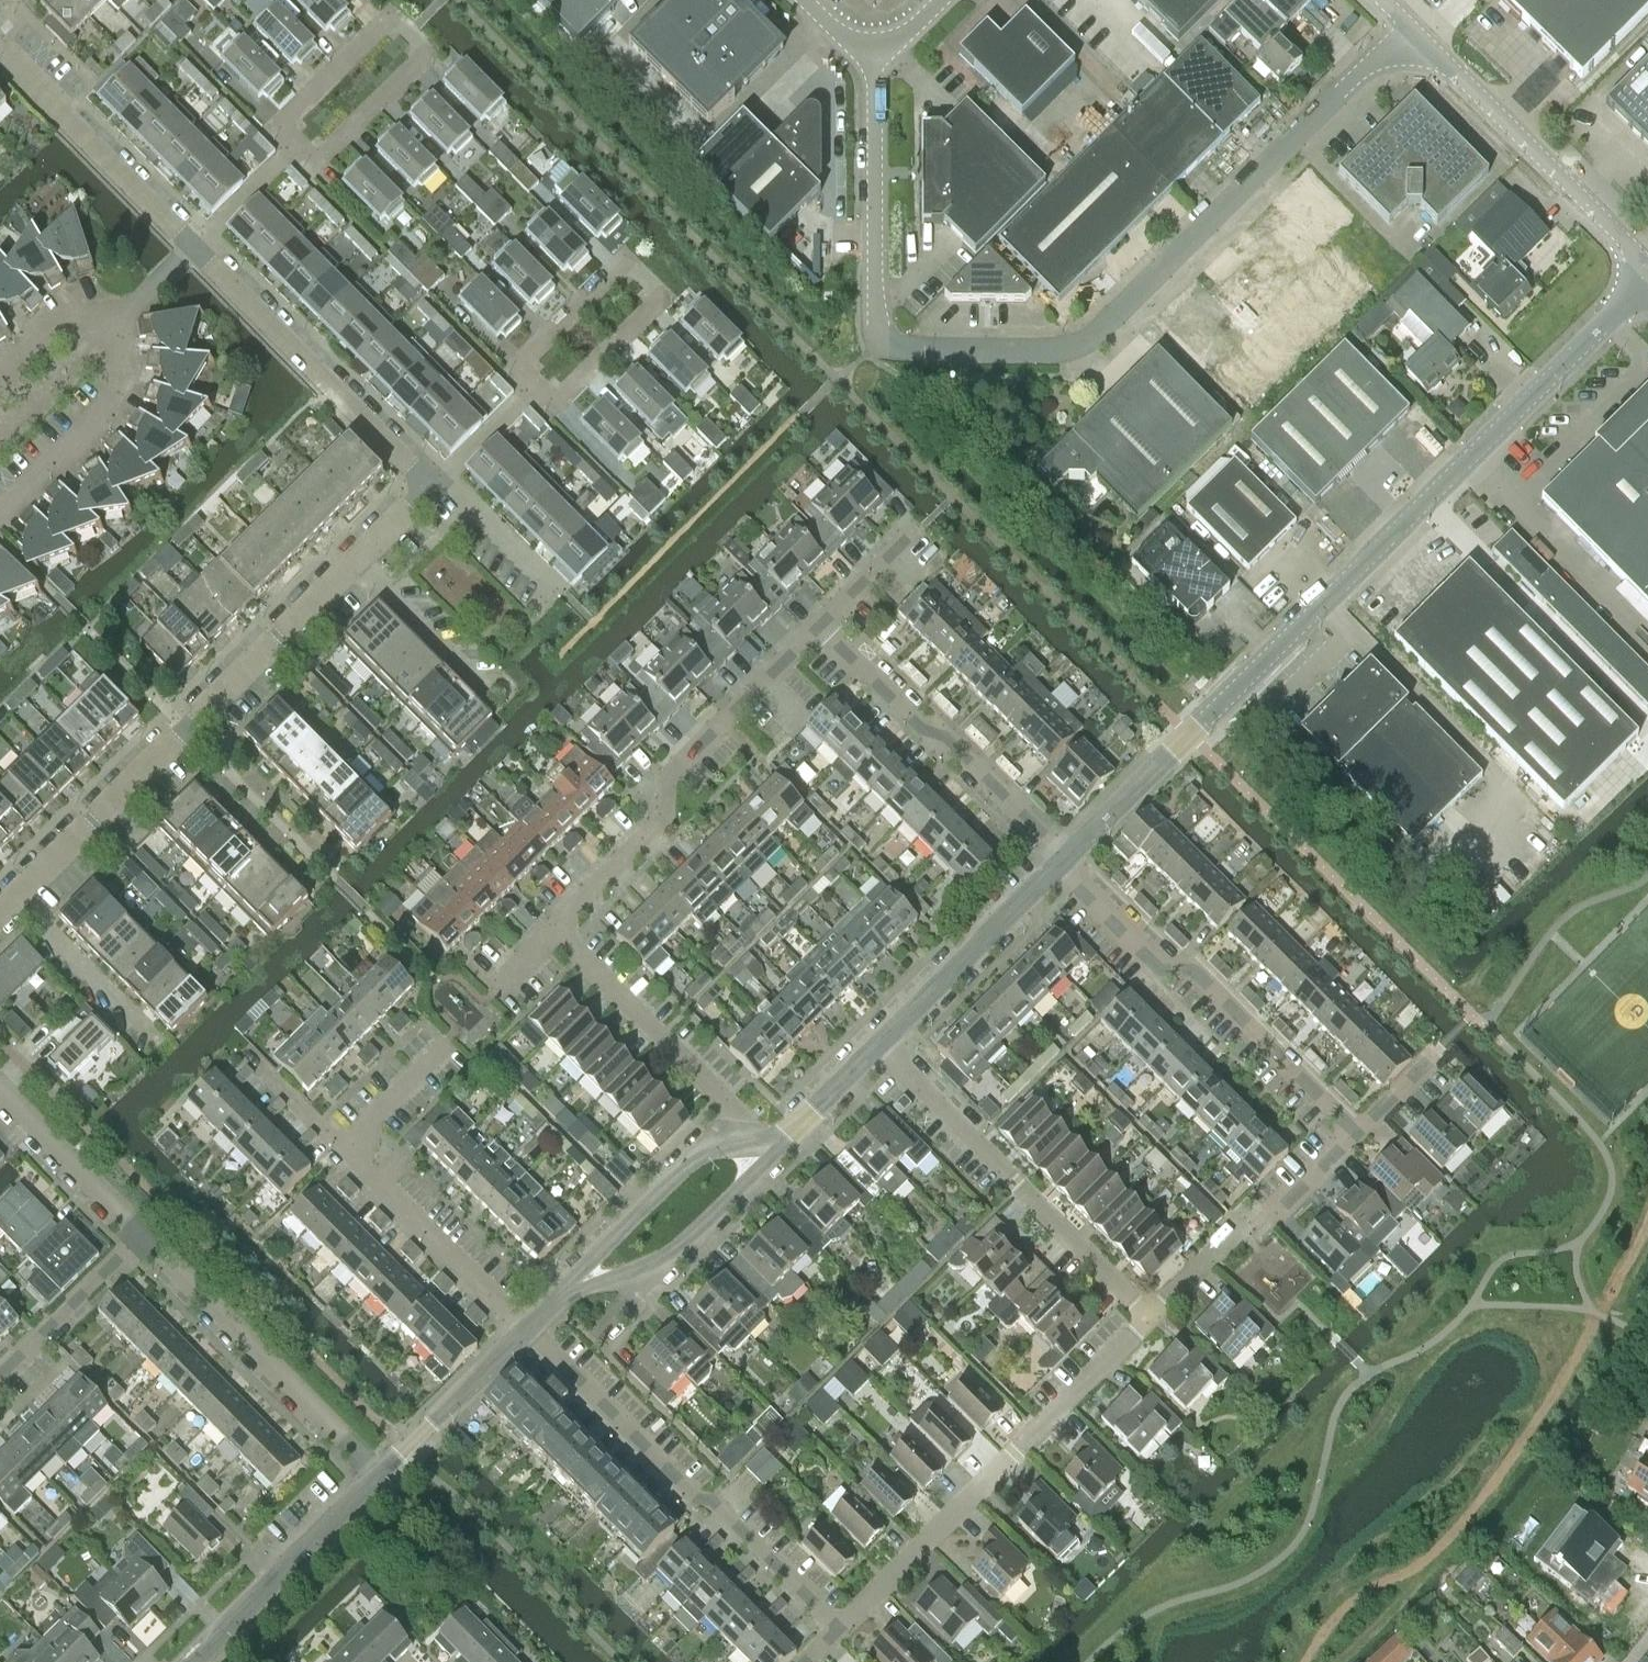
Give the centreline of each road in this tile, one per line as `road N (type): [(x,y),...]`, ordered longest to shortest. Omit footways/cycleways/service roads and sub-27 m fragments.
road 1 (unclassified): [(871,66),(878,342),(904,350),(1062,352),(1092,342),(1410,29)]
road 2 (unclassified): [(1190,736),(1647,280)]
road 3 (residential): [(17,899),(356,564)]
road 4 (residential): [(840,1630),(1150,1319)]
road 5 (residential): [(840,1630),(526,1330)]
road 6 (residential): [(1357,1133),(1193,974),(1165,972),(1079,889),(1065,860)]
road 7 (residential): [(560,921),(661,818),(667,779),(822,624)]
road 8 (residential): [(535,387),(558,409),(665,299),(628,263),(518,371)]
road 9 (residential): [(296,146),(317,166),(425,54),(390,20),(282,132)]
road 10 (residential): [(1150,1319),(877,1046)]
road 11 (residential): [(386,1470),(140,1234)]
road 12 (residential): [(1065,860),(822,624)]
road 13 (residential): [(438,484),(196,249)]
road 14 (tertiary): [(1647,264),(1410,29)]
road 15 (residential): [(770,1147),(560,921)]
road 16 (residential): [(1150,1319),(1245,1227),(1273,1218),(1357,1133)]
road 17 (residential): [(196,249),(0,51)]
road 18 (residential): [(192,1661),(386,1470)]
road 19 (residential): [(877,1046),(1065,860)]
road 20 (residential): [(770,1147),(729,1145),(691,1160),(567,1289)]
road 21 (residential): [(526,1330),(343,1151)]
road 22 (residential): [(497,703),(356,564)]
road 23 (residential): [(386,1470),(526,1330)]
road 24 (residential): [(0,517),(116,401),(128,370)]
road 25 (residential): [(140,1234),(0,1095)]
road 26 (residential): [(152,1041),(17,899)]
road 27 (residential): [(0,1371),(140,1234)]
road 28 (residential): [(1065,860),(1190,736)]
road 29 (residential): [(660,1264),(763,1167),(770,1147)]
road 30 (residential): [(555,594),(438,484)]
road 31 (residential): [(135,308),(81,313),(49,329),(0,376)]
road 32 (residential): [(343,1151),(453,1038)]
road 33 (residential): [(770,1147),(877,1046)]
road 34 (residential): [(196,249),(296,146)]
road 35 (residential): [(438,484),(535,387)]
road 36 (residential): [(822,624),(914,534)]
road 37 (residential): [(343,1151),(257,1068)]

